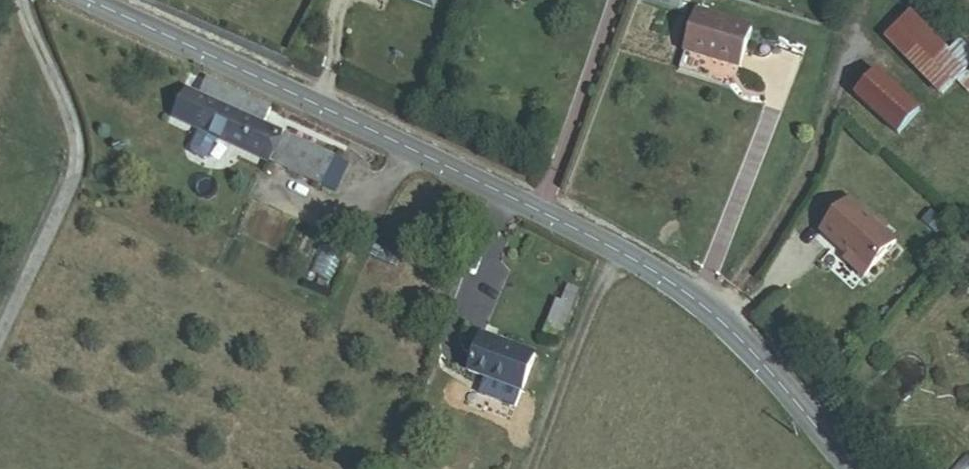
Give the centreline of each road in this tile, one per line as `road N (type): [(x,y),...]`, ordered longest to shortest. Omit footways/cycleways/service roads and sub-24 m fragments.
road 1 (tertiary): [(83,0),(615,251),(730,329),(848,468)]
road 2 (track): [(528,468),(615,251)]

